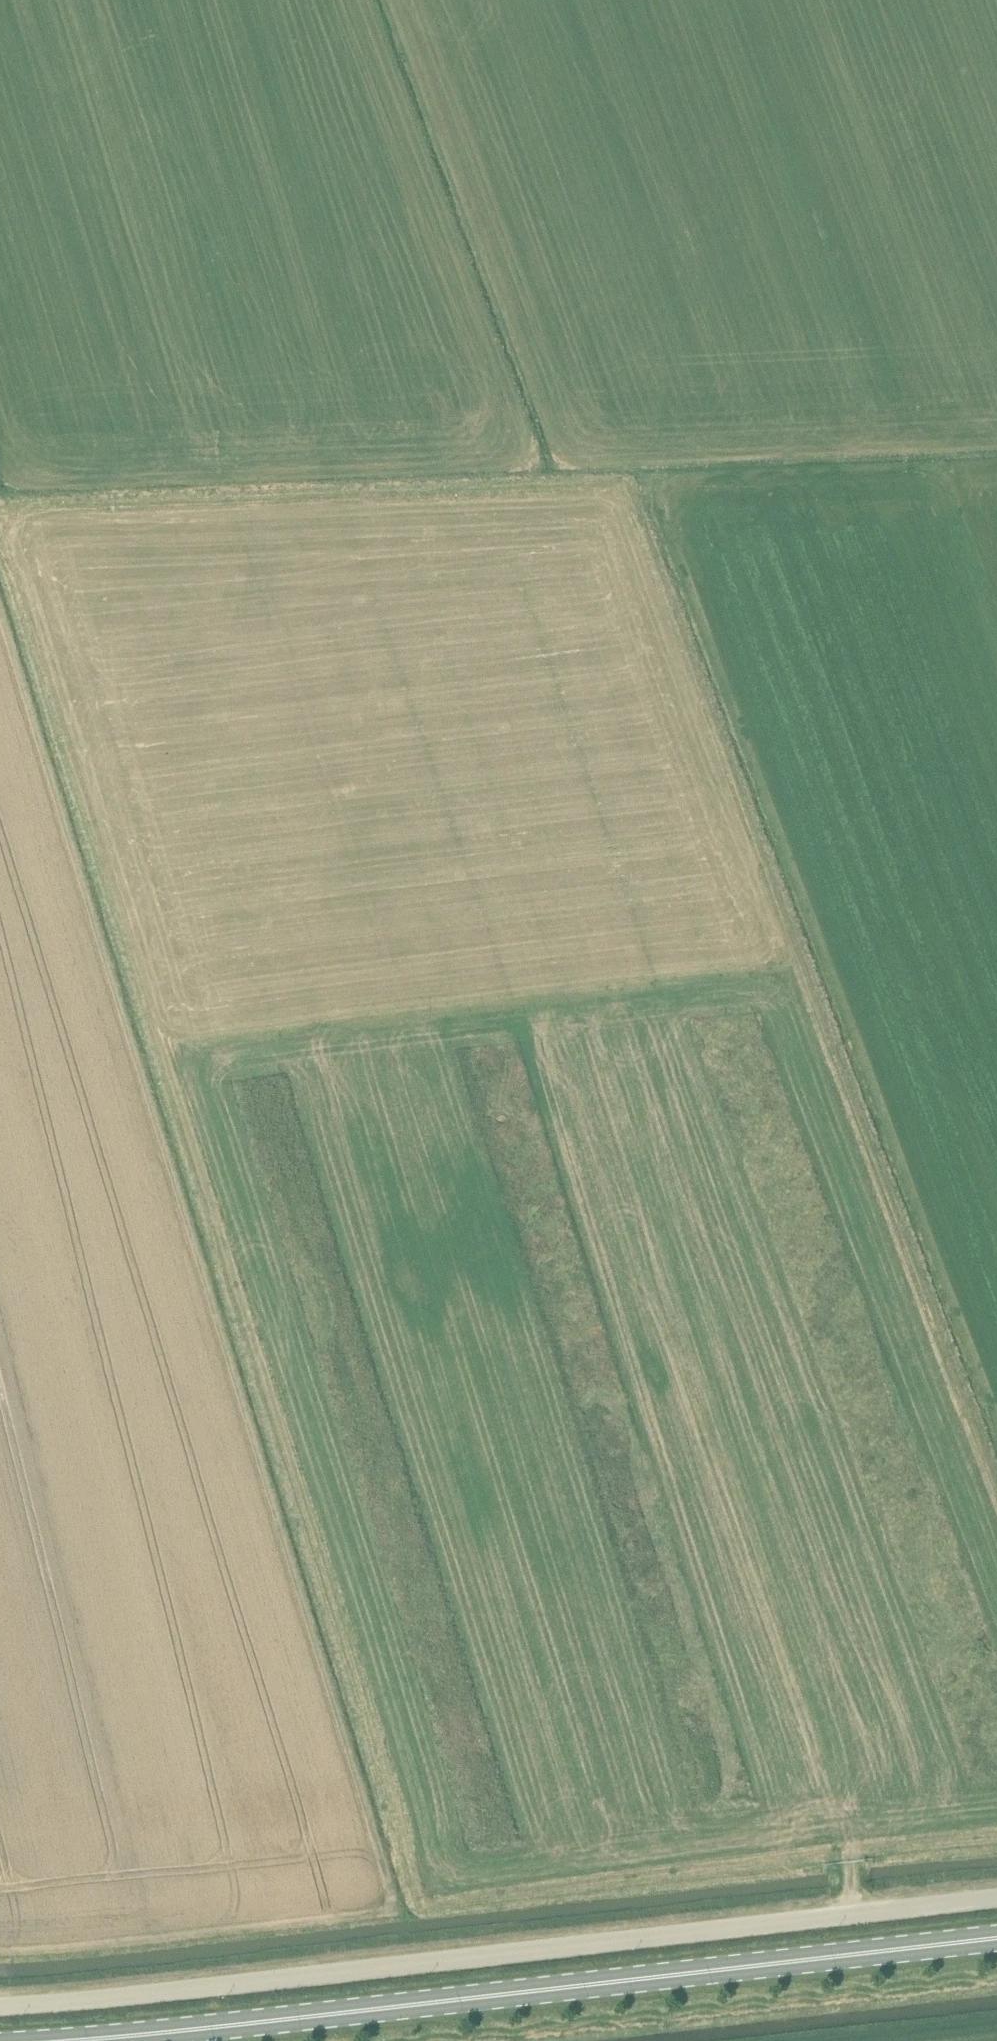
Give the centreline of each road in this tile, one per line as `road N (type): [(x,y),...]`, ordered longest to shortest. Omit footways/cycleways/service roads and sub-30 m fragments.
road 1 (unclassified): [(0,2009),(996,1899)]
road 2 (primary): [(29,2040),(996,1938)]

